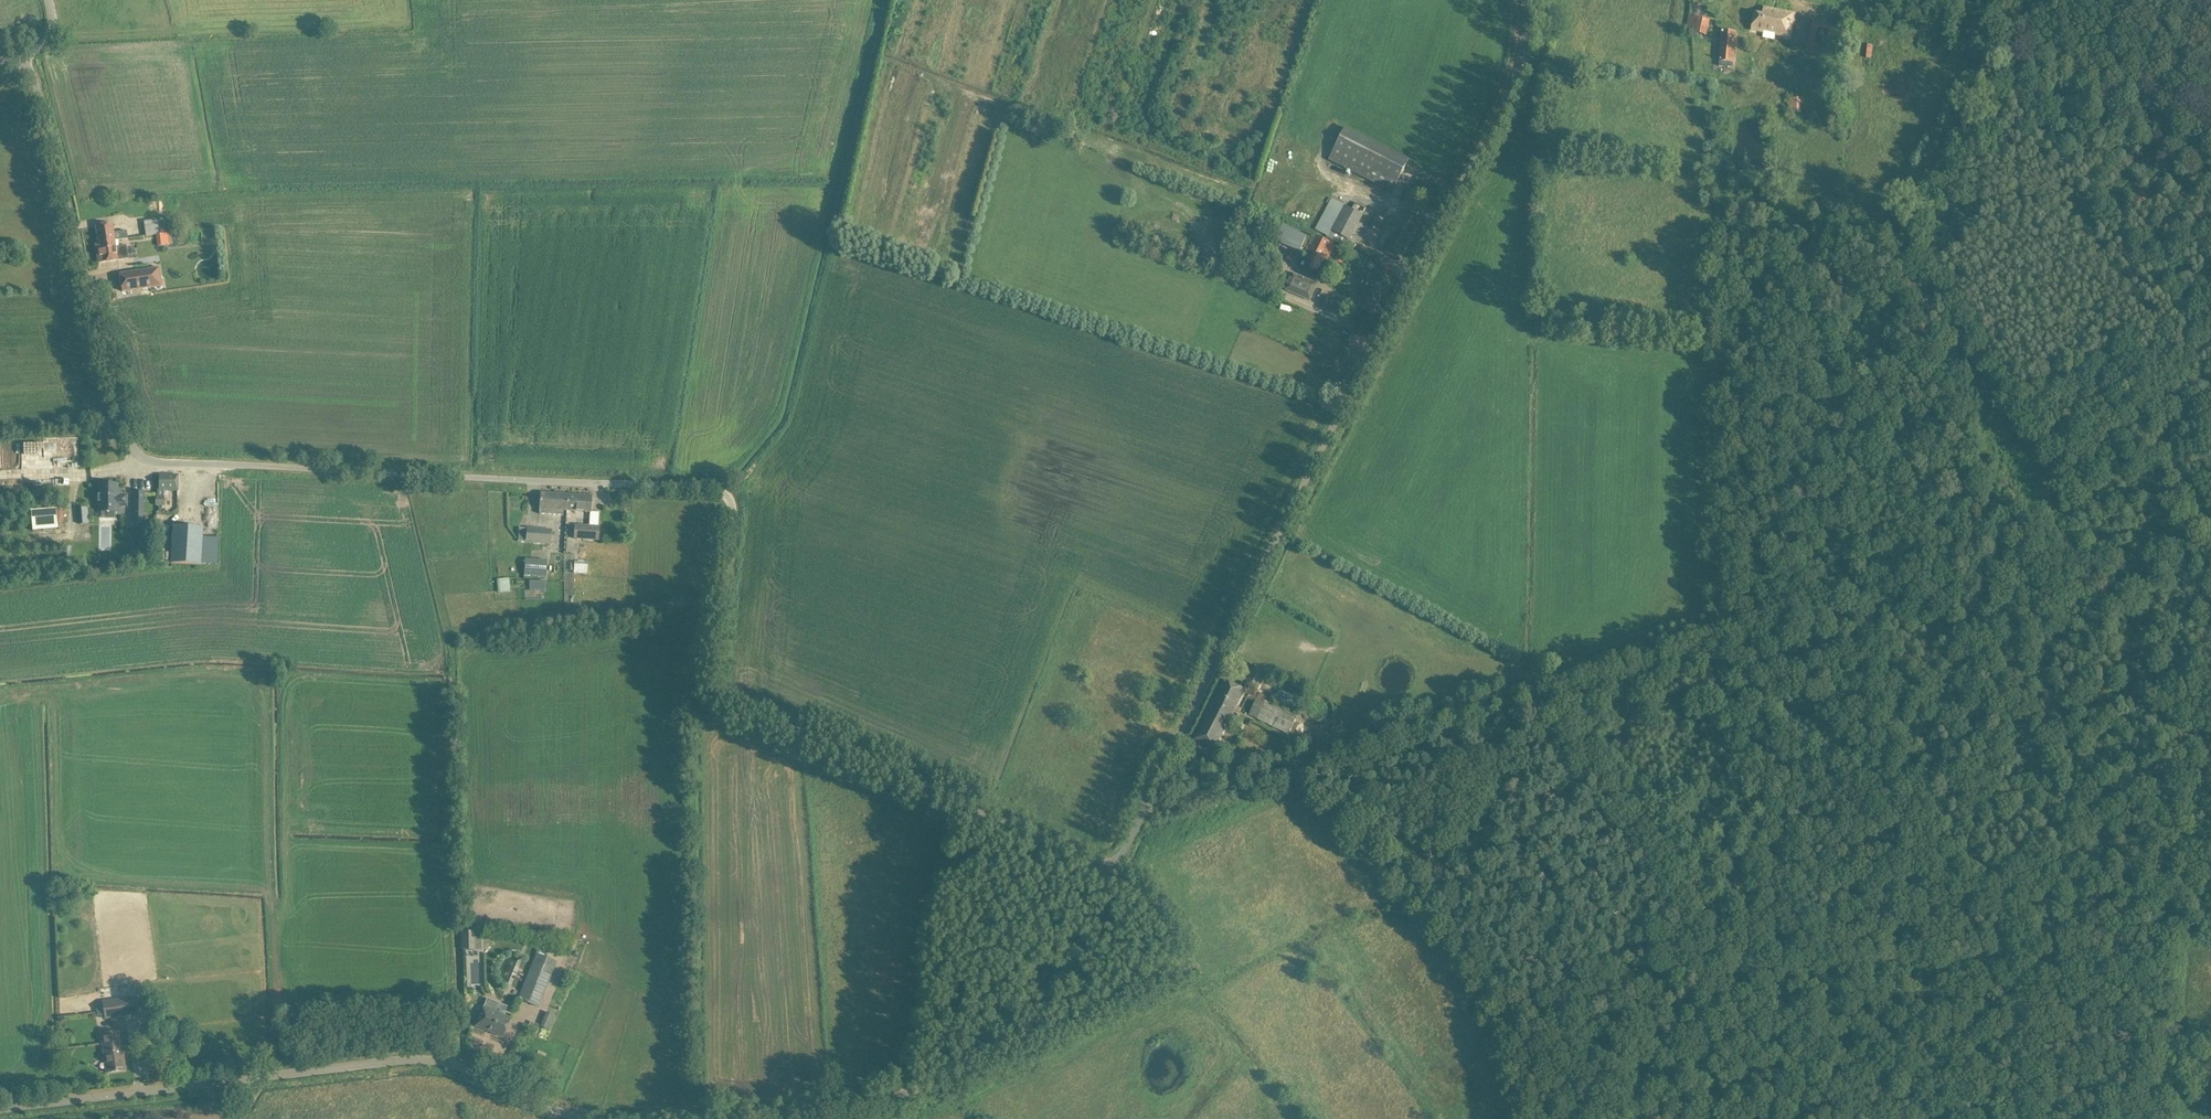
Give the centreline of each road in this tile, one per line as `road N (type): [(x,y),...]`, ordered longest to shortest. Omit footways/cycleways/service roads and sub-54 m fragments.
road 1 (unclassified): [(1111,871),(722,699),(735,516),(727,494),(141,459),(127,439),(33,77),(22,63),(0,60)]
road 2 (unclassified): [(1111,871),(1341,410),(1516,91),(1528,0)]
road 3 (track): [(1541,684),(2014,529),(2210,516)]
road 4 (unclassified): [(0,1110),(433,1060),(585,1118)]
road 5 (unclassified): [(713,1118),(872,1102),(959,1073),(1017,1033),(1058,982),(1111,871)]
road 6 (track): [(1815,0),(1953,26),(2026,58)]

